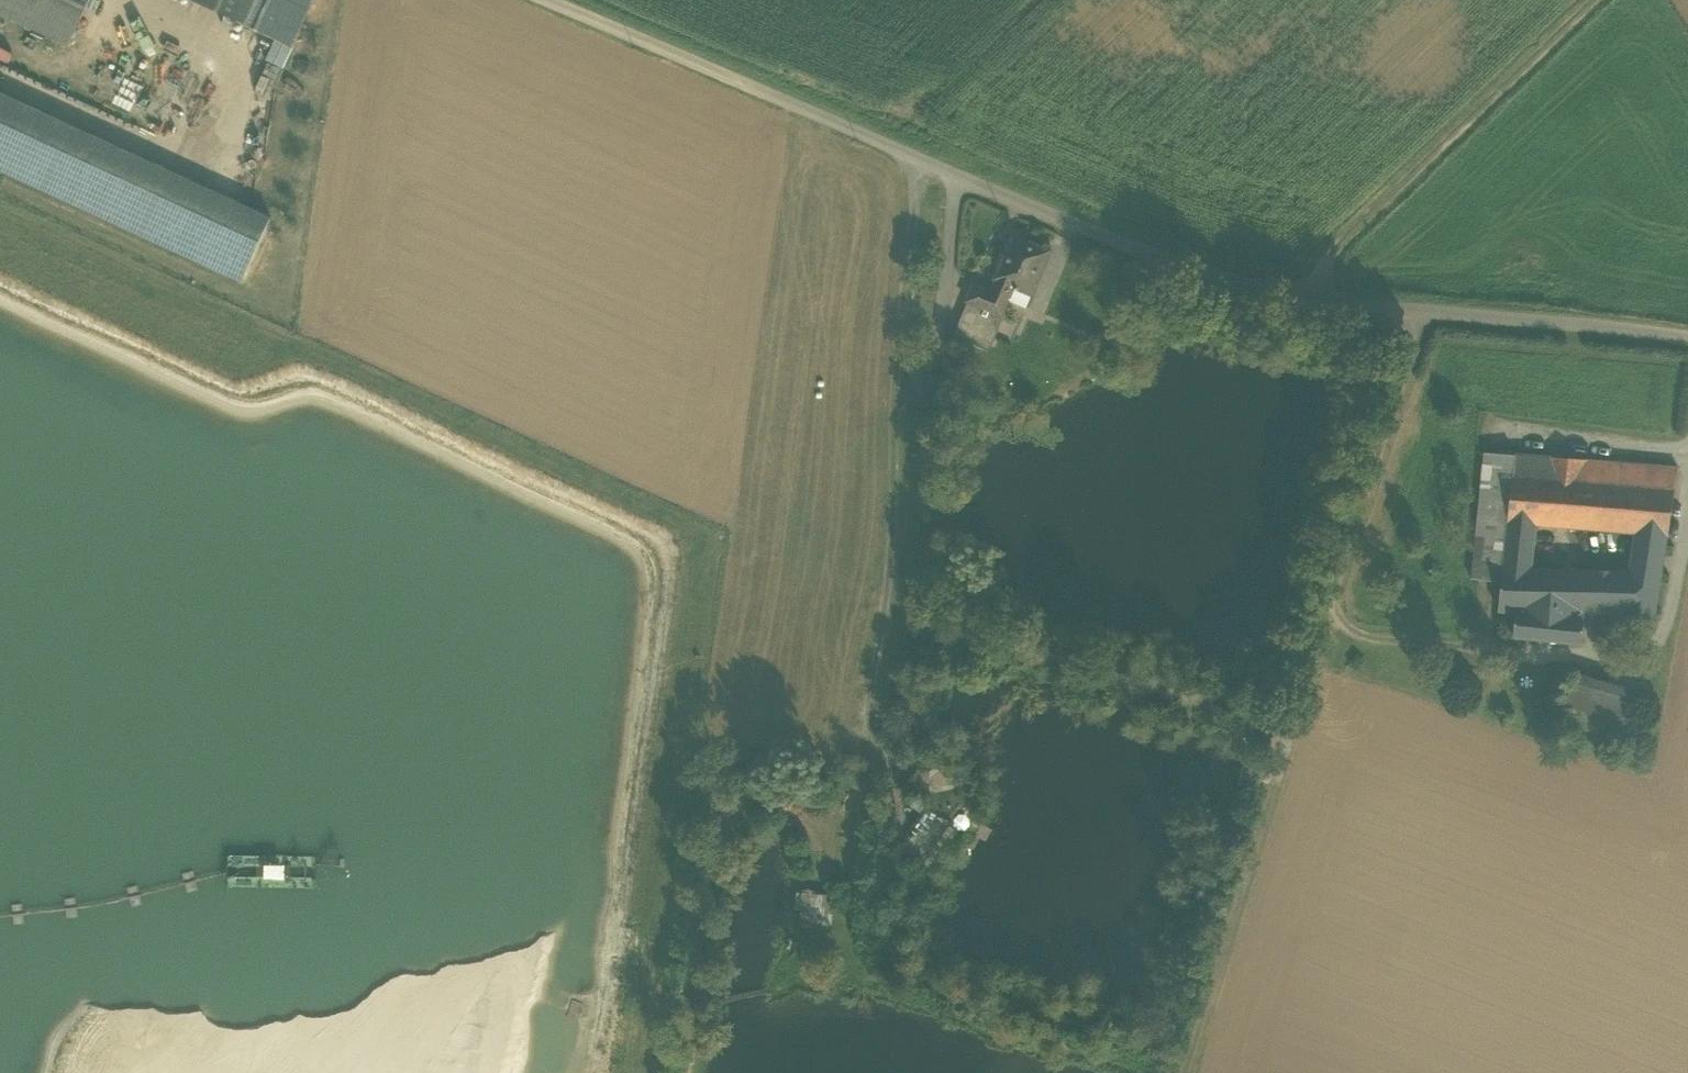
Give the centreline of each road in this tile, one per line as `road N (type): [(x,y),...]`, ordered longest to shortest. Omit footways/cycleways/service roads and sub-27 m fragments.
road 1 (unclassified): [(1687,342),(1351,307),(1026,196),(558,0)]

